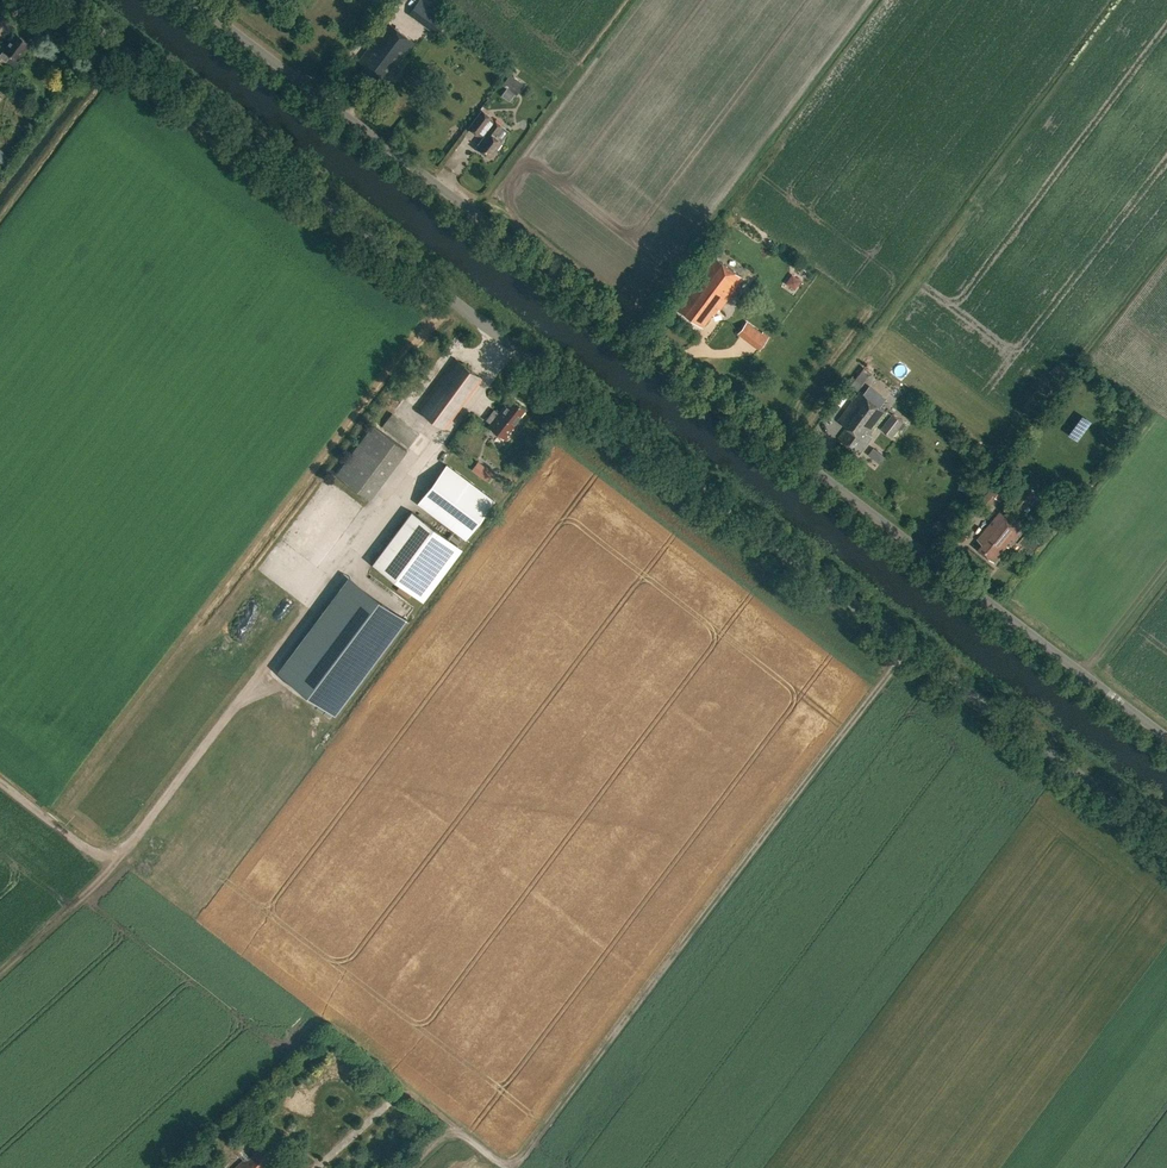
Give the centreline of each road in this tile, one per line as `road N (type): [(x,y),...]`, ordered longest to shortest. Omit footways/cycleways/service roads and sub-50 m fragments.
road 1 (tertiary): [(1166,842),(55,0)]
road 2 (unclassified): [(1166,737),(192,0)]
road 3 (track): [(514,1167),(908,646)]
road 4 (track): [(0,972),(119,857),(333,578)]
road 5 (track): [(318,1167),(404,1090),(505,1167)]

